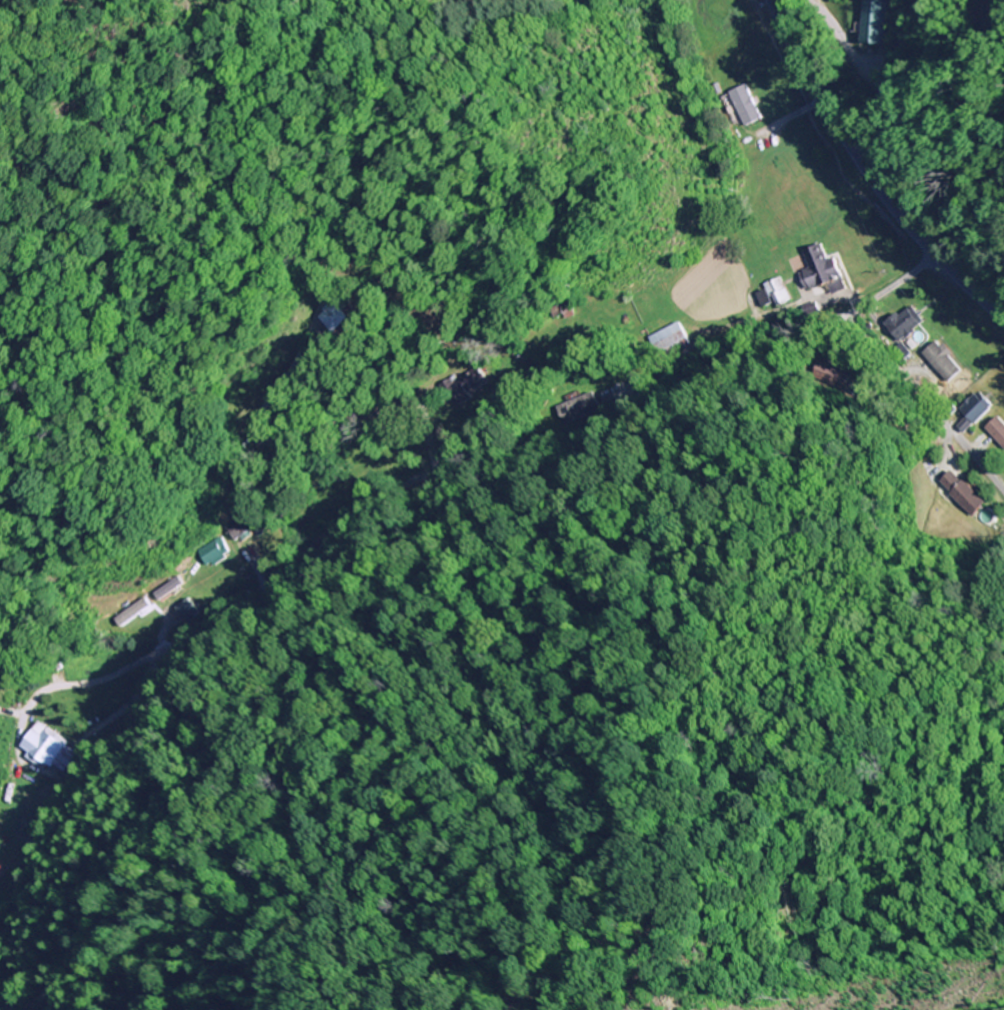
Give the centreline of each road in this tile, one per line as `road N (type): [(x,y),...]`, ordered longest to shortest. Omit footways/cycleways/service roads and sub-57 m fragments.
road 1 (residential): [(939,253),(873,302),(738,369),(476,486),(338,524),(263,571),(178,657),(149,669)]
road 2 (primary): [(1003,319),(877,179),(774,0)]
road 3 (residential): [(823,328),(978,488)]

